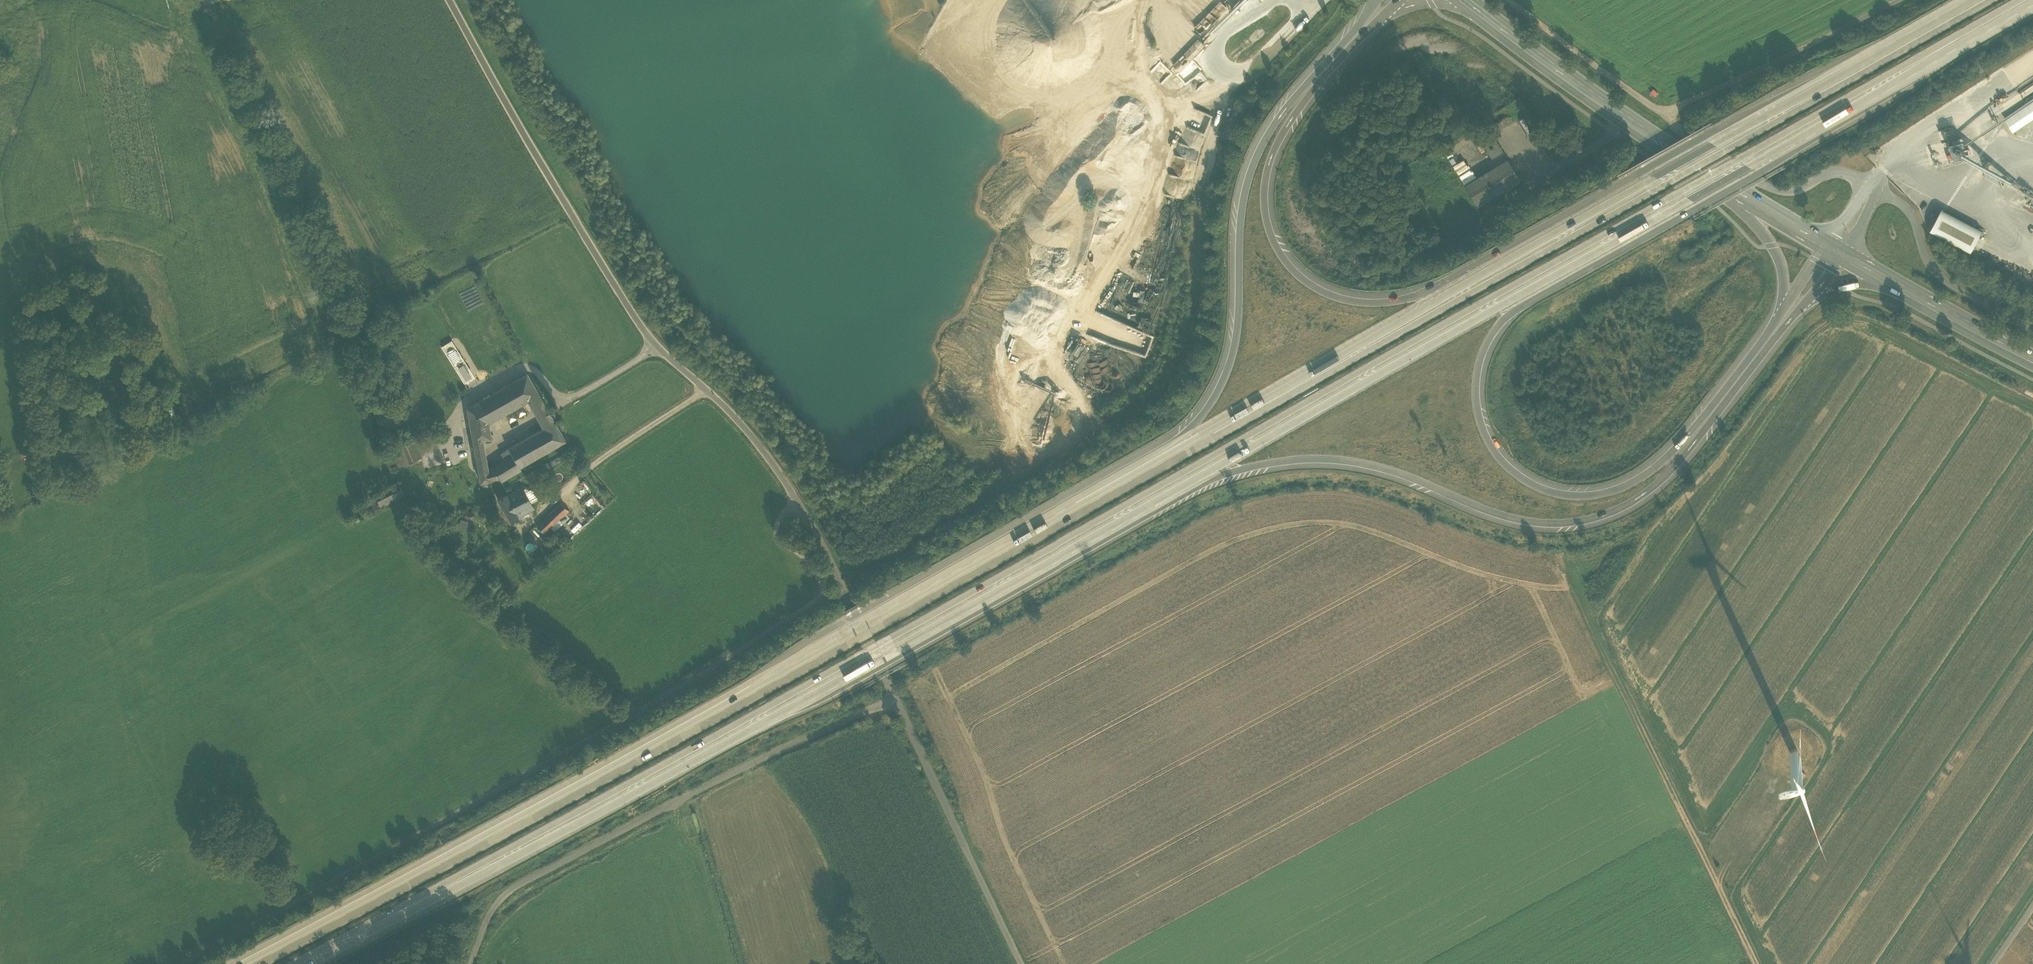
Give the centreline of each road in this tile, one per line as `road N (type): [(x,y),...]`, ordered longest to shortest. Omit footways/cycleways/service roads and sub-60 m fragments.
road 1 (motorway): [(296,963),(1148,497)]
road 2 (motorway): [(1878,58),(1710,130),(1433,287),(1365,303),(1338,297),(1294,270),(1272,237),(1265,183),(1298,109),(1388,11)]
road 3 (motorway): [(1080,508),(248,963)]
road 4 (motorway): [(1878,58),(1080,508)]
road 5 (track): [(179,963),(740,651),(819,597),(816,570),(779,535),(794,497)]
road 6 (unclassified): [(452,0),(638,325),(734,416),(794,497),(898,700)]
road 7 (motorway): [(1148,497),(1239,468),(1339,457),(1414,476),(1520,519),(1606,513),(1662,479),(1811,298)]
road 8 (track): [(1510,0),(1763,185),(1794,191),(1839,172),(1905,206),(1930,268),(2032,331)]
road 9 (motorway): [(1373,8),(1275,123),(1252,165),(1239,235),(1238,331),(1215,396),(1189,429),(1080,508)]
road 10 (motorway): [(1780,315),(1648,473),(1601,493),(1567,494),(1509,468),(1480,423),(1476,395),(1488,340),(1542,274)]
road 11 (motorway): [(1542,274),(2023,0)]
road 12 (unclassified): [(898,700),(495,897),(470,963)]
road 13 (motorway): [(1148,497),(1542,274)]
road 14 (track): [(1754,963),(1562,568)]
road 15 (track): [(0,727),(154,620),(356,519)]
road 16 (secondary): [(1468,2),(1745,199)]
road 17 (unclassified): [(898,700),(1022,963)]
road 18 (track): [(1892,0),(1666,117)]
road 19 (secondary): [(2032,360),(1887,280)]
road 20 (track): [(1713,881),(1783,775)]
road 21 (motorway): [(1745,199),(1780,261),(1780,315)]

